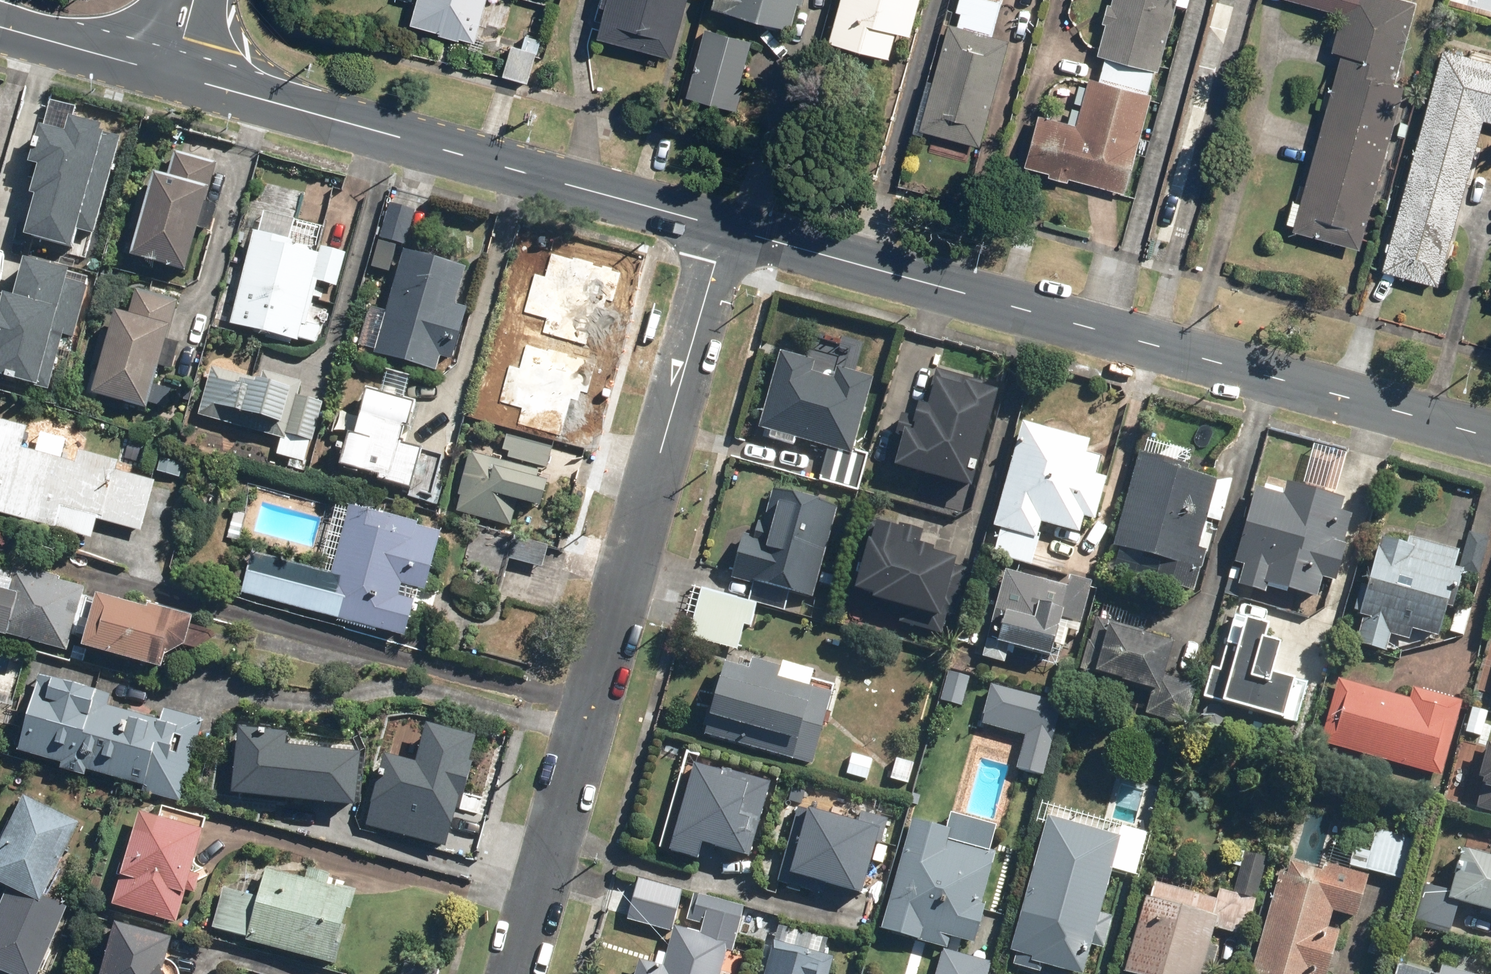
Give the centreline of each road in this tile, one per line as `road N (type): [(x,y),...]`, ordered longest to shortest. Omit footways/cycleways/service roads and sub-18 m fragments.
road 1 (secondary): [(1490,437),(724,226)]
road 2 (residential): [(516,973),(724,226)]
road 3 (secondary): [(724,226),(174,75)]
road 4 (tertiary): [(174,75),(0,27)]

